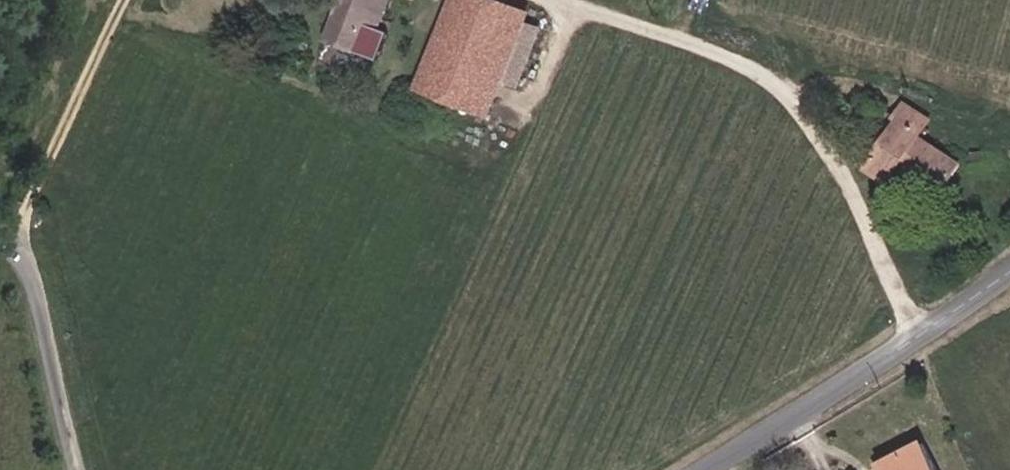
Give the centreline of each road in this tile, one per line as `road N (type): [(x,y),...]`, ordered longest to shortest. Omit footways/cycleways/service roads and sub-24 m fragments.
road 1 (residential): [(706,469),(1009,271)]
road 2 (residential): [(74,469),(23,256),(0,236)]

